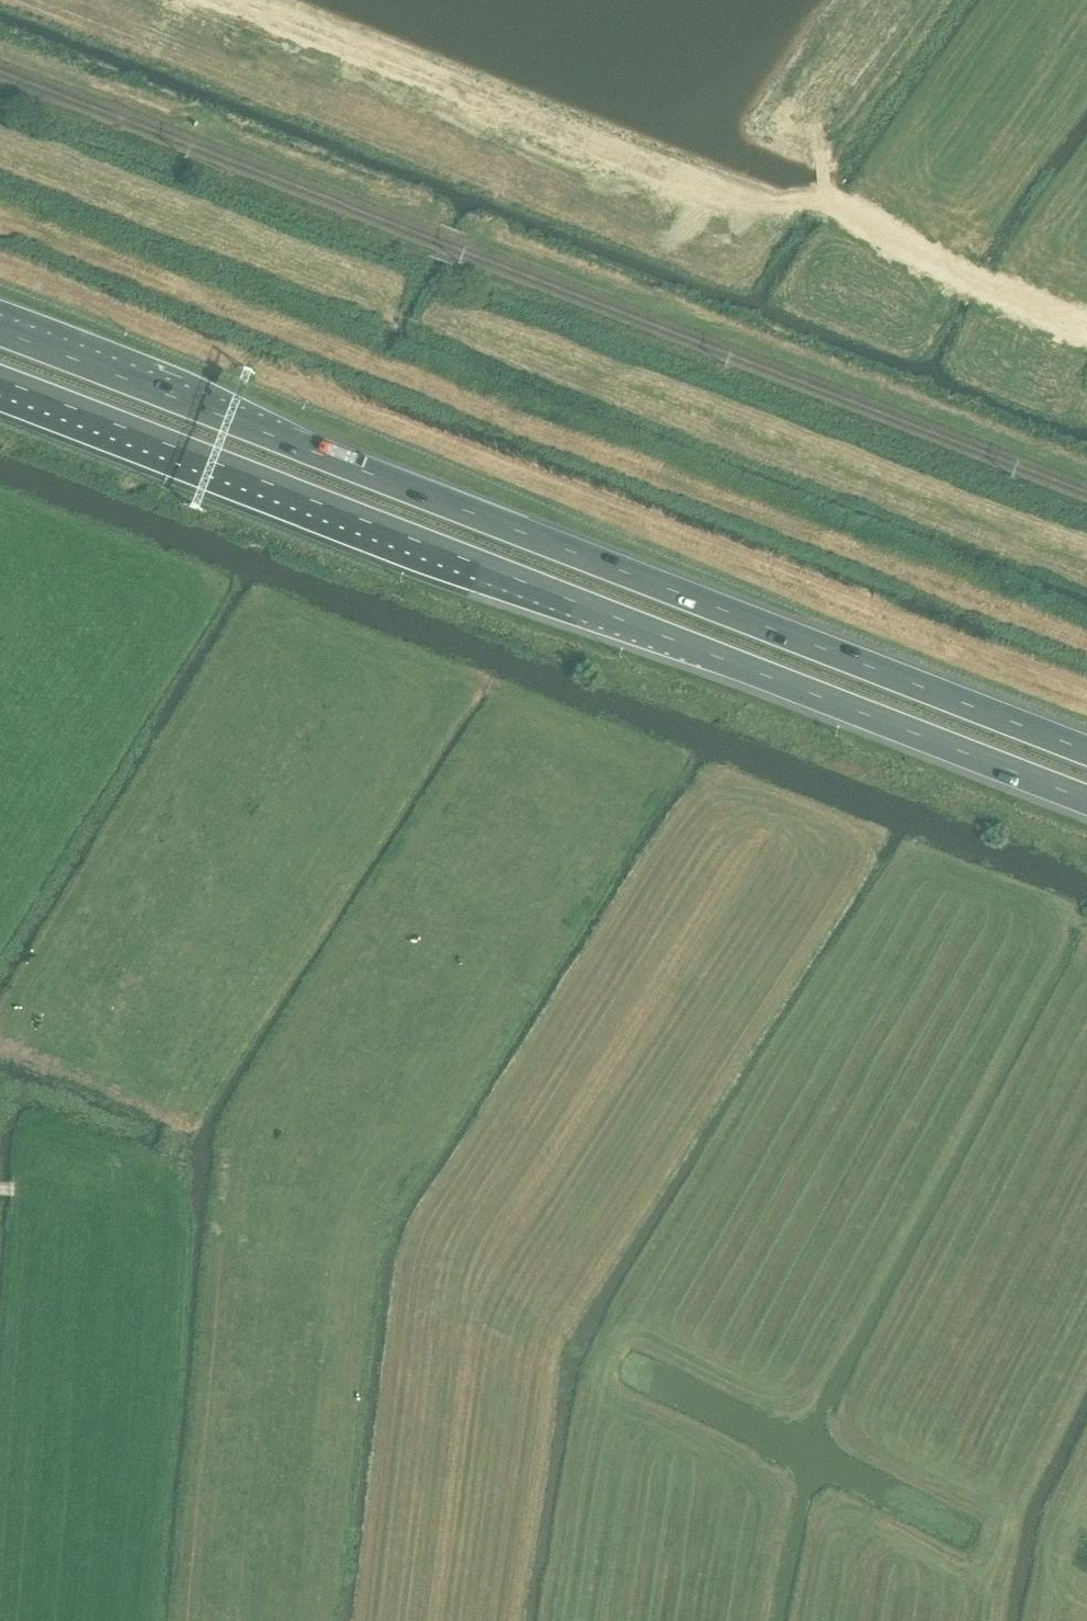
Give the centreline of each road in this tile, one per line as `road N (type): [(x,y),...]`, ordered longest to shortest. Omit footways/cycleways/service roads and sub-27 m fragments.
road 1 (trunk): [(1086,751),(0,333)]
road 2 (trunk): [(0,383),(1086,801)]

